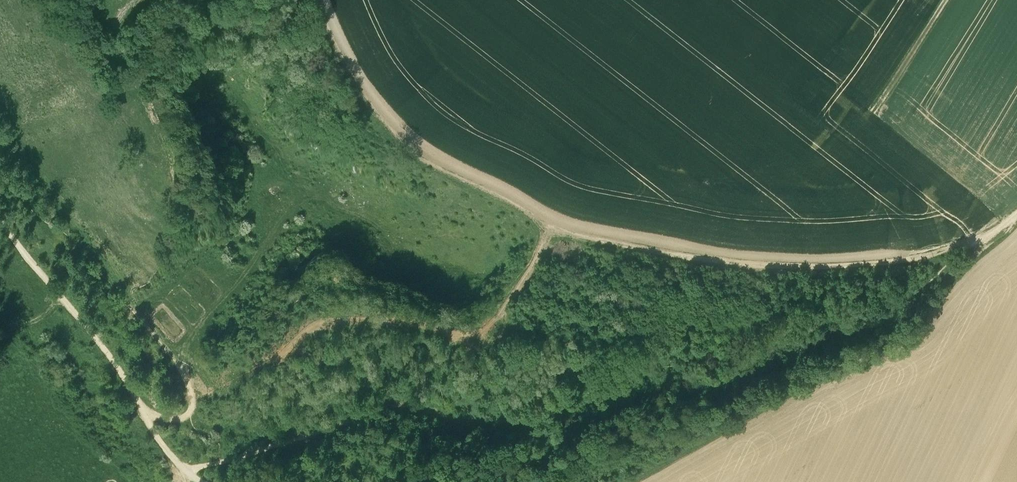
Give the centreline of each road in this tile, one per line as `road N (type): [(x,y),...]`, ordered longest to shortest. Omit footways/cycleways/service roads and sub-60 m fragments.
road 1 (track): [(980,239),(871,261),(780,263),(658,249),(551,225),(399,134),(318,0)]
road 2 (track): [(184,469),(104,349),(0,223)]
road 3 (track): [(945,0),(879,104)]

